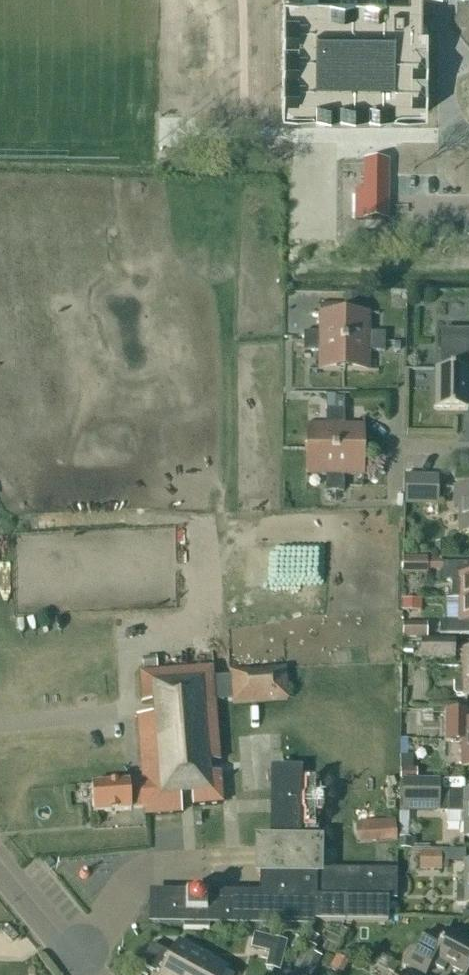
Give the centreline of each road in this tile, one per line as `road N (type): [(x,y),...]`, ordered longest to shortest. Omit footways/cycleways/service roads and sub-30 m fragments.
road 1 (tertiary): [(87,974),(0,866)]

